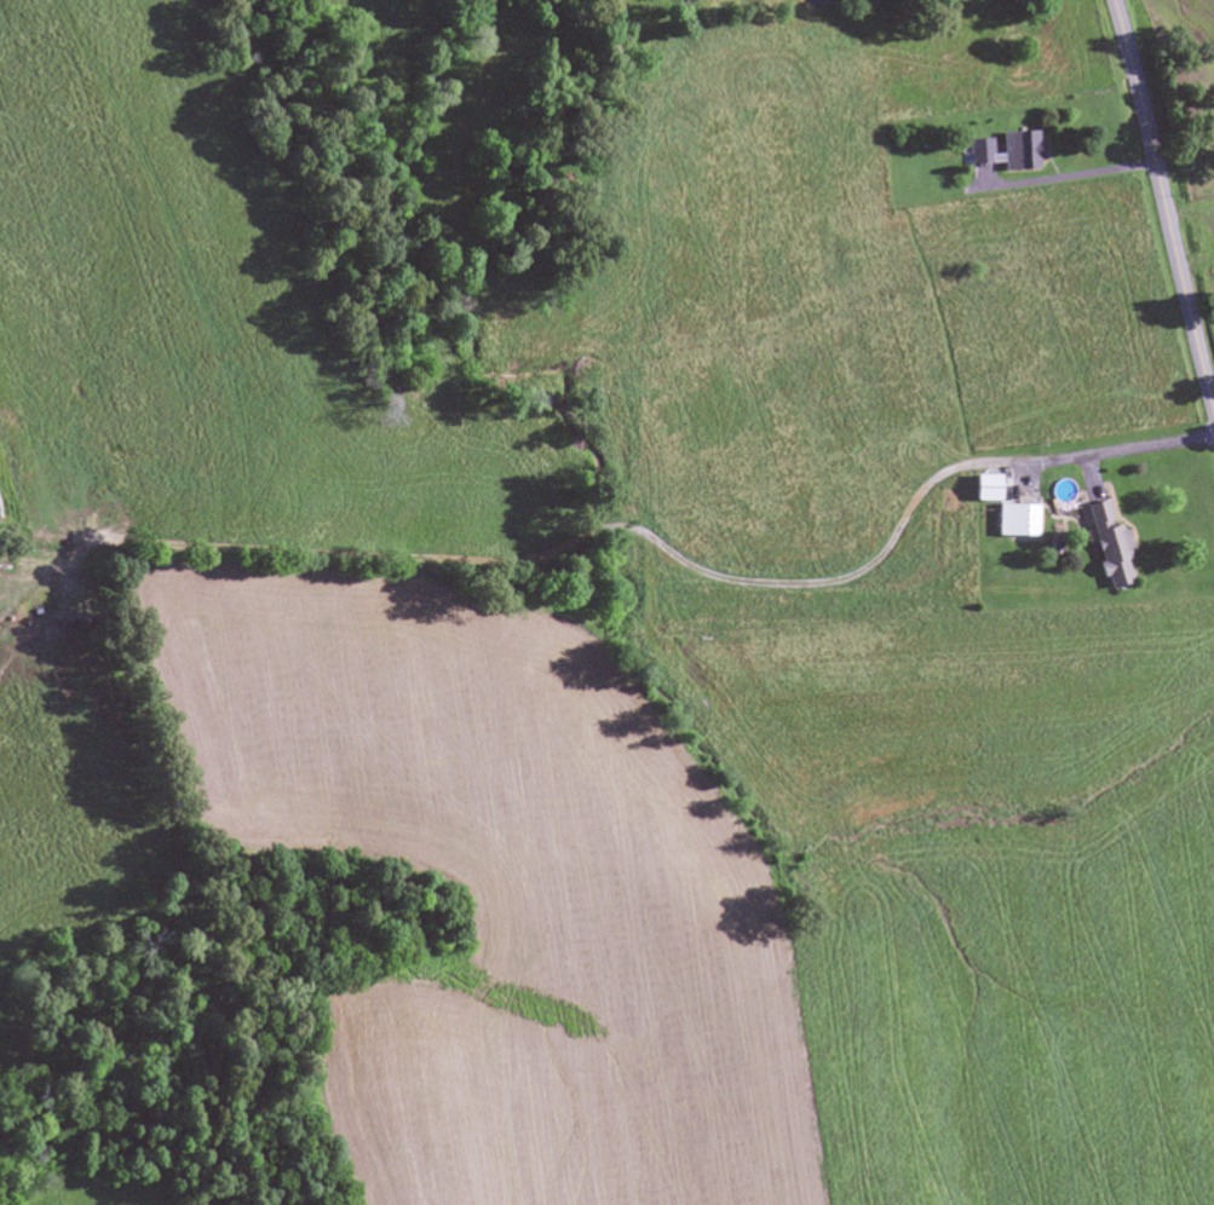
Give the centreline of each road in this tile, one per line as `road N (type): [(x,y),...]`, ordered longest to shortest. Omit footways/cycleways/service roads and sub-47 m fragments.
road 1 (tertiary): [(1213,406),(1113,0)]

